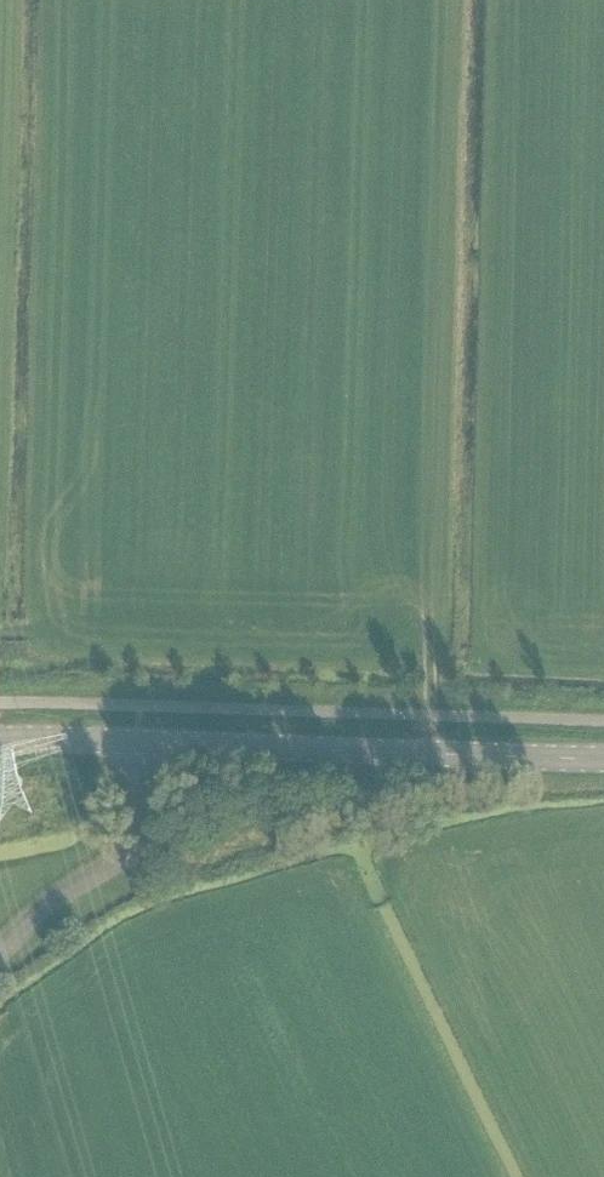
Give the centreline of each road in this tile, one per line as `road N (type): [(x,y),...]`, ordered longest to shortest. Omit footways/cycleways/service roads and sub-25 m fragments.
road 1 (secondary): [(0,740),(603,760)]

